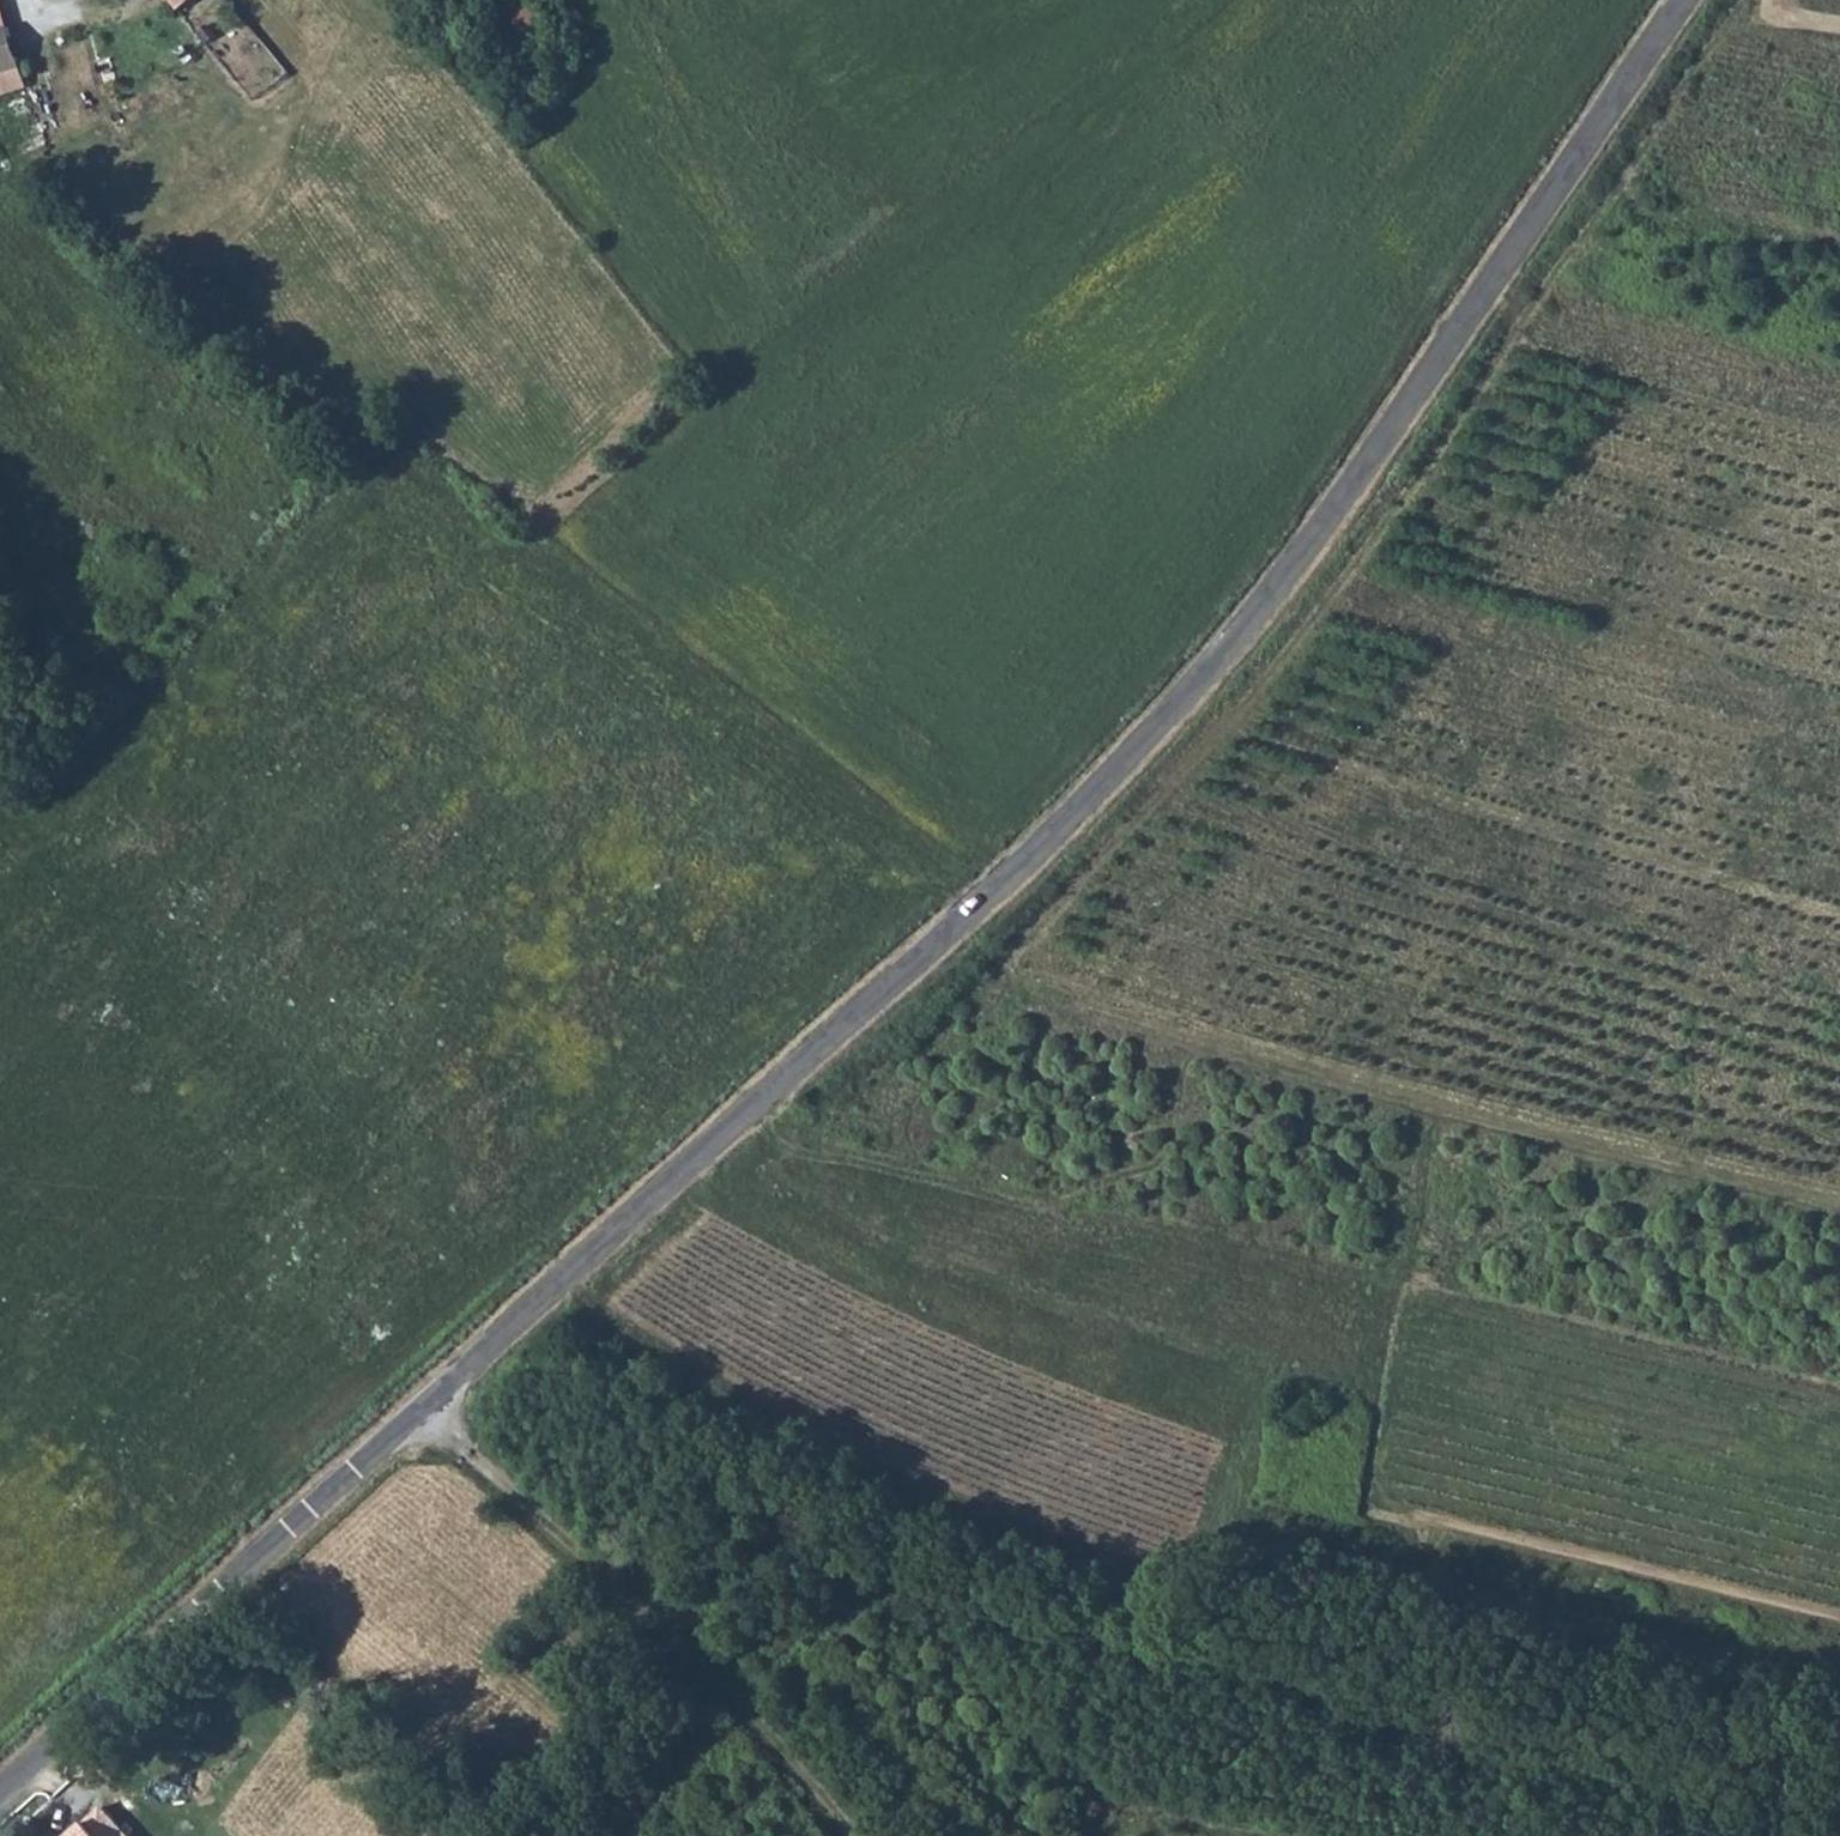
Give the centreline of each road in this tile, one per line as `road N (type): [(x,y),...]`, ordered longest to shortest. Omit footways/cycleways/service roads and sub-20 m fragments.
road 1 (unclassified): [(1683,0),(1278,594),(1169,717),(1022,869),(0,1786)]
road 2 (track): [(953,927),(1081,1017),(1839,1204)]
road 3 (track): [(851,1835),(671,1637),(425,1408)]

